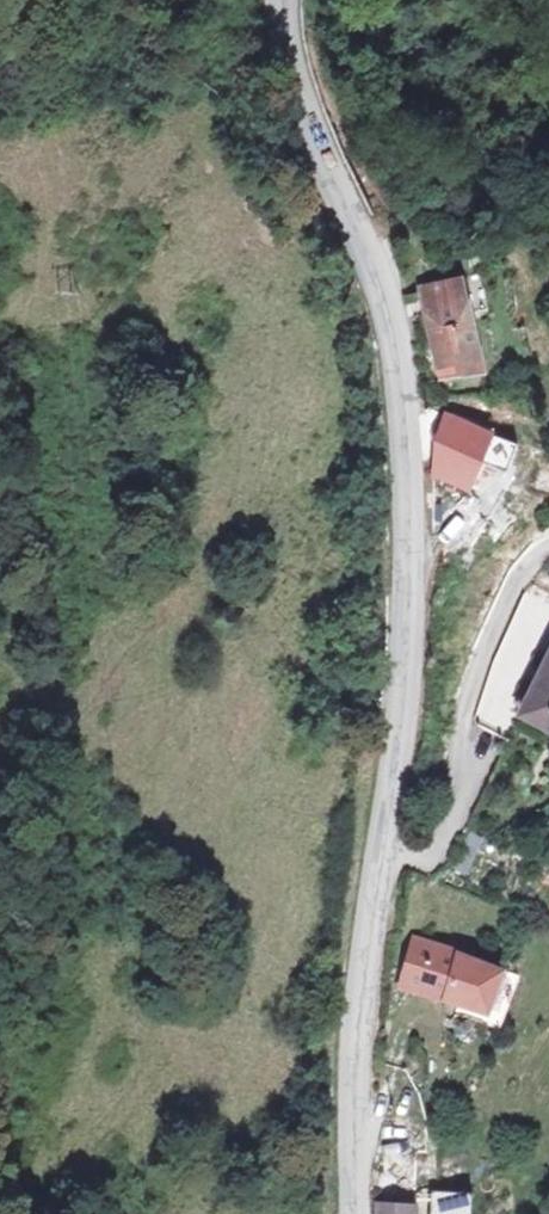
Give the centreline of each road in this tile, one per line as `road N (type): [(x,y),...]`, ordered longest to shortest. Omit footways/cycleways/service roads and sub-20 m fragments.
road 1 (tertiary): [(358,1213),(365,962),(404,726),(415,556),(401,363),(379,266),(309,107),(284,0)]

